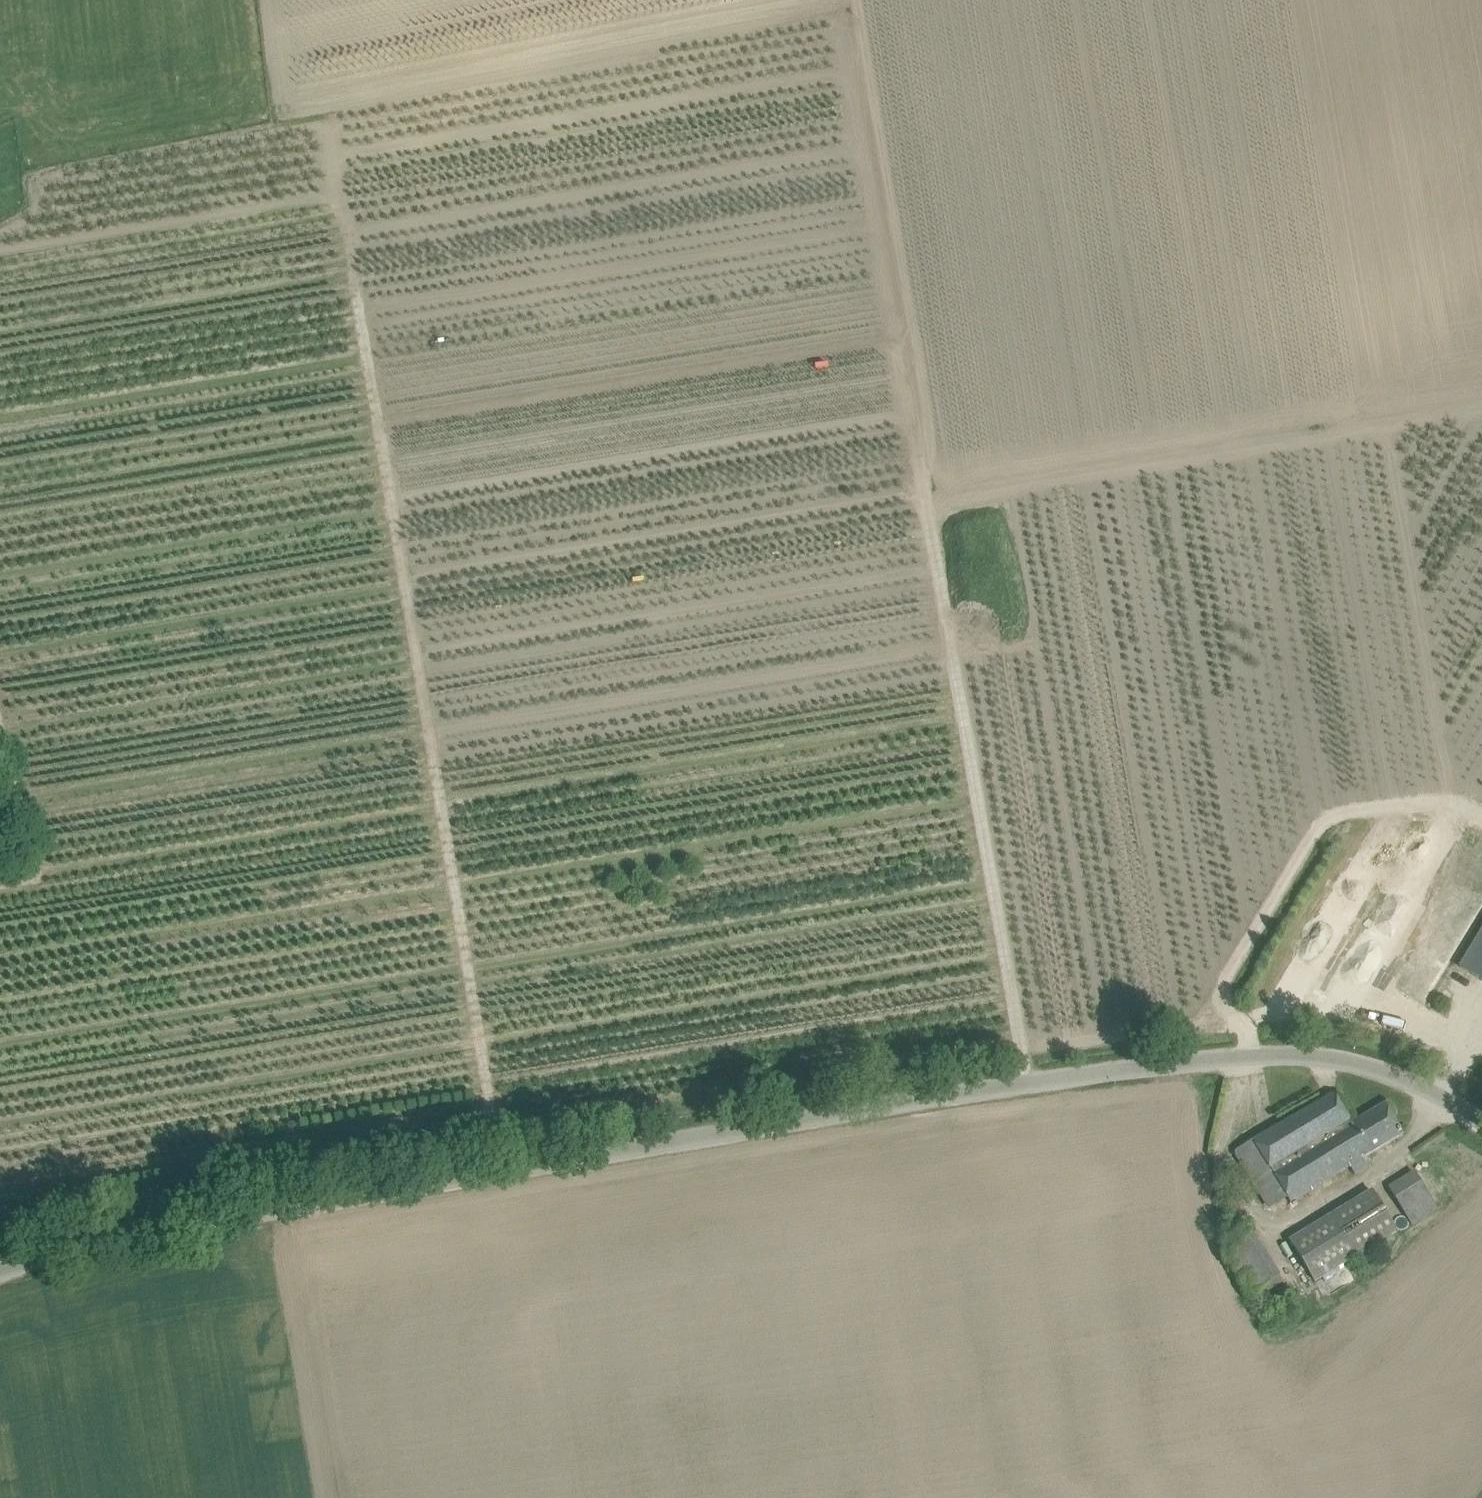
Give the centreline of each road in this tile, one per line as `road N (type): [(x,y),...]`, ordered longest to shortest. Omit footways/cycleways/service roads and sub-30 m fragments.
road 1 (unclassified): [(1481,1120),(1413,1082),(1356,1062),(1206,1058),(834,1112),(196,1220),(0,1269)]

